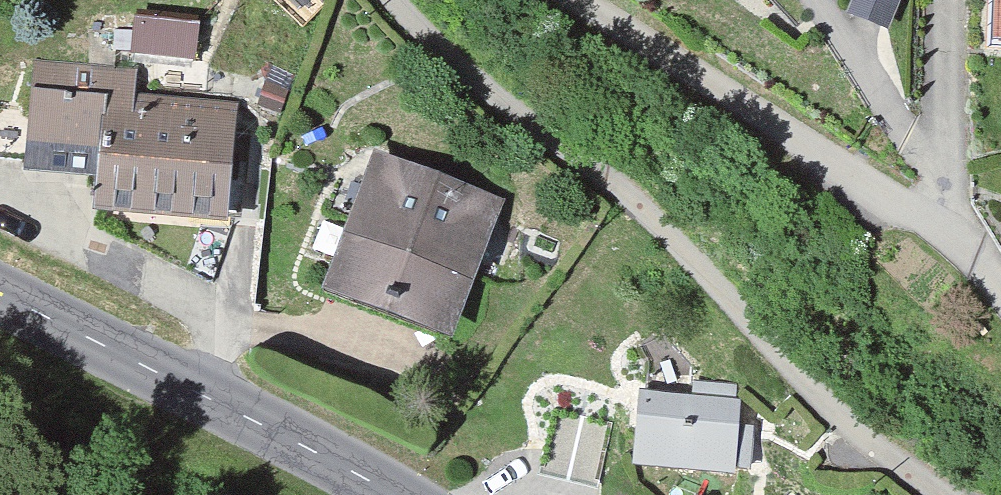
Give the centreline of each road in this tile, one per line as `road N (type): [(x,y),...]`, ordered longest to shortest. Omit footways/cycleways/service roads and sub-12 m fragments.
road 1 (residential): [(393,0),(643,210),(840,419),(947,494)]
road 2 (residential): [(579,0),(960,243),(1000,295)]
road 3 (tertiary): [(389,494),(0,295)]

